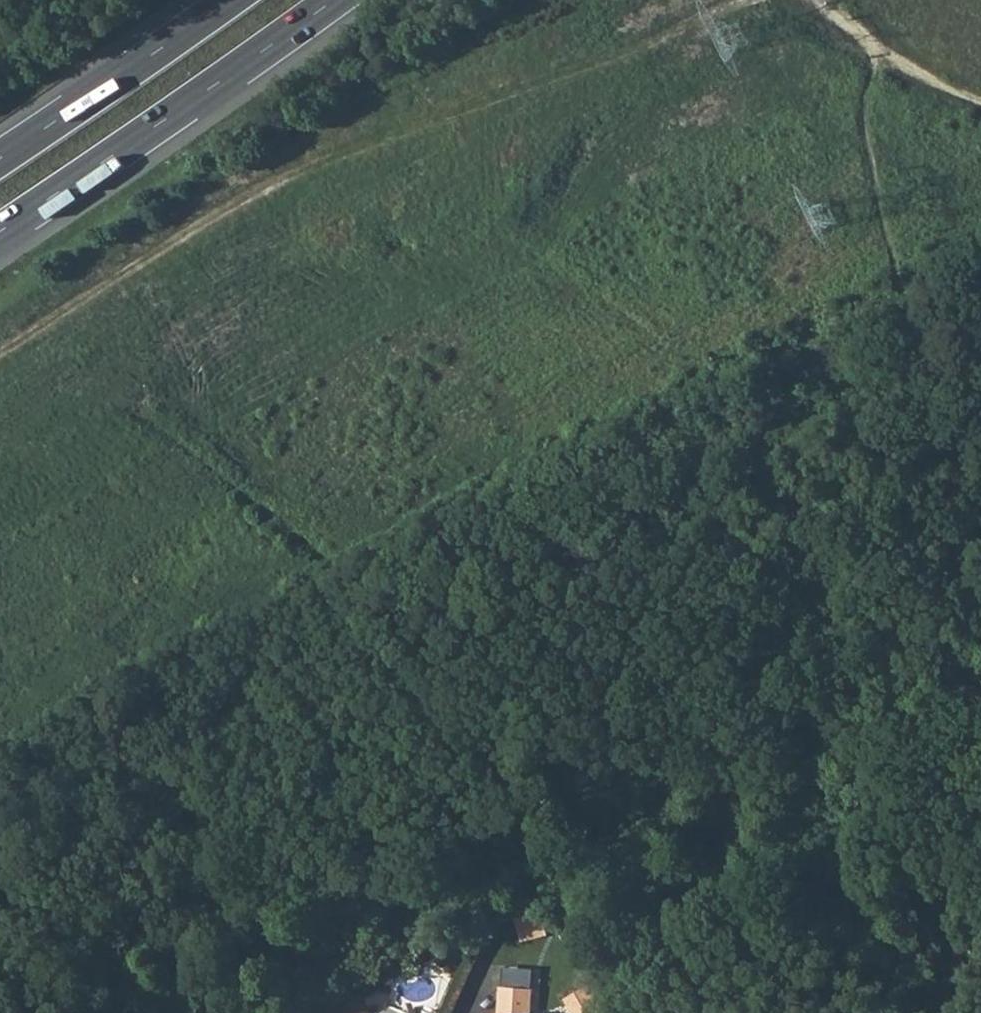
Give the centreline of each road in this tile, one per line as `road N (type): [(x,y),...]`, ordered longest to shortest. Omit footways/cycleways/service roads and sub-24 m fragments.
road 1 (track): [(729,0),(265,186),(0,350)]
road 2 (trunk): [(0,231),(333,0)]
road 3 (trunk): [(229,0),(0,159)]

